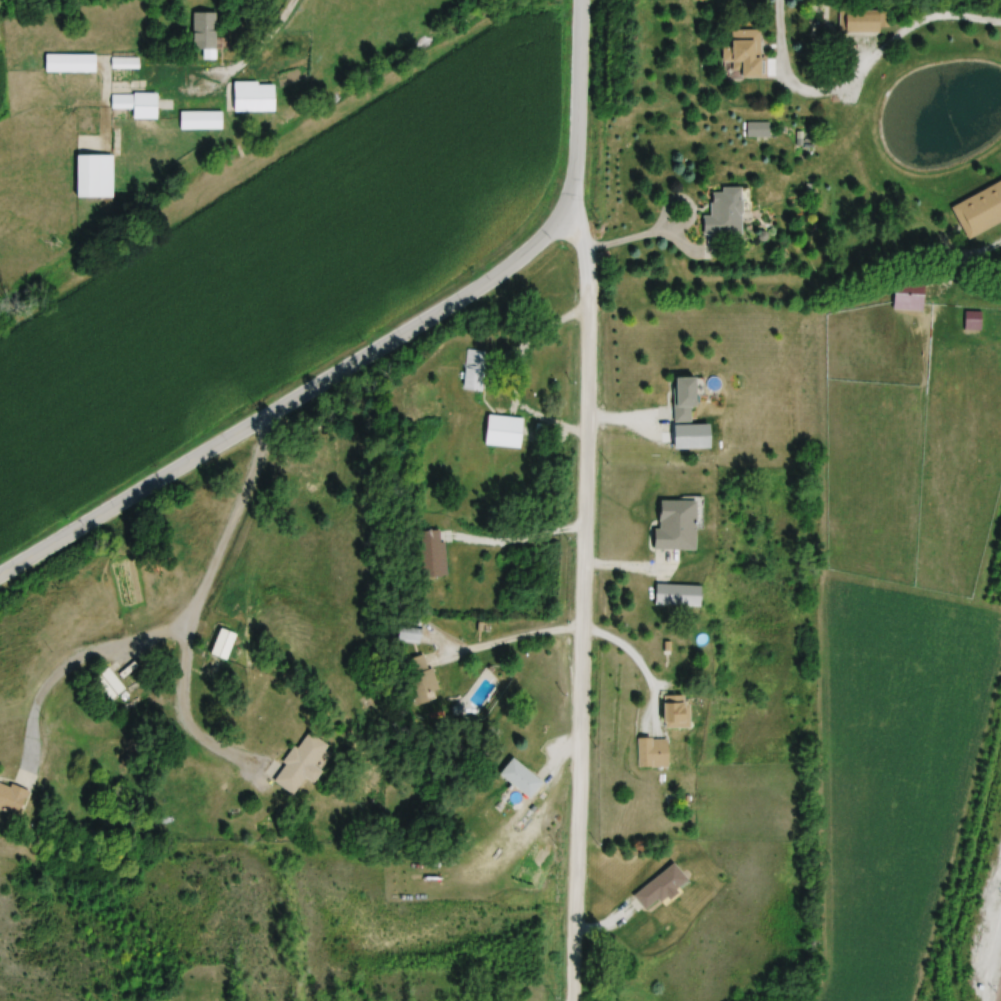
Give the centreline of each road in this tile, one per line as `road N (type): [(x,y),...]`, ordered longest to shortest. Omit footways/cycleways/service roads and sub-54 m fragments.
road 1 (residential): [(0,578),(523,259),(573,189),(582,0)]
road 2 (residential): [(567,1000),(589,380),(589,271),(573,189)]
road 3 (residential): [(275,413),(188,620),(84,658),(45,685),(20,778)]

